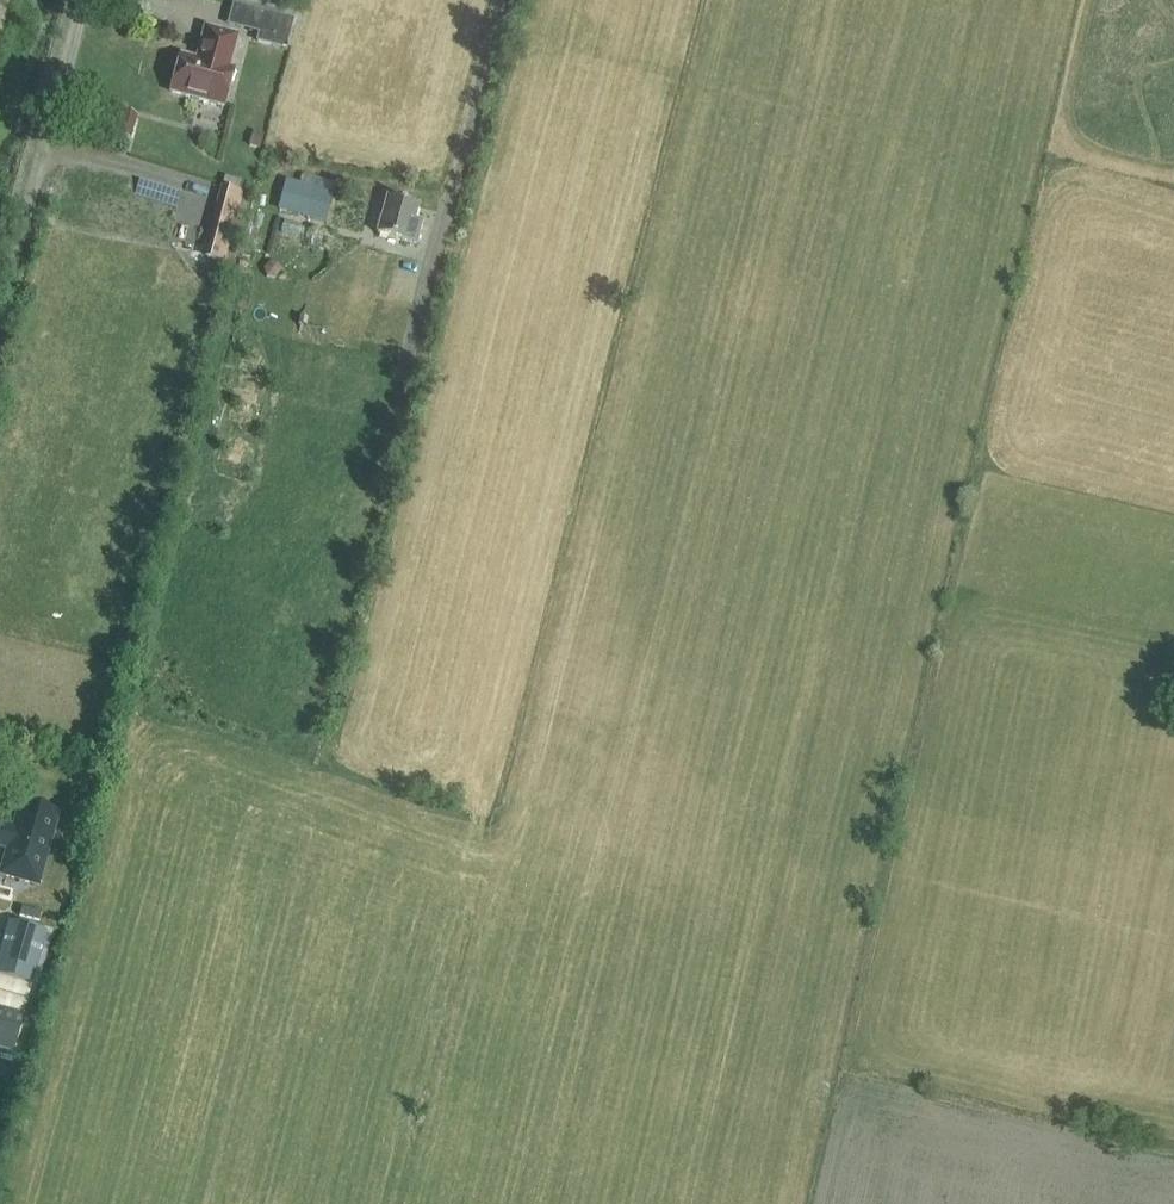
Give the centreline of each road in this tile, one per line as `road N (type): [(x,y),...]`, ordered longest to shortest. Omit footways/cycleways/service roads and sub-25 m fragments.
road 1 (track): [(0,338),(87,0)]

